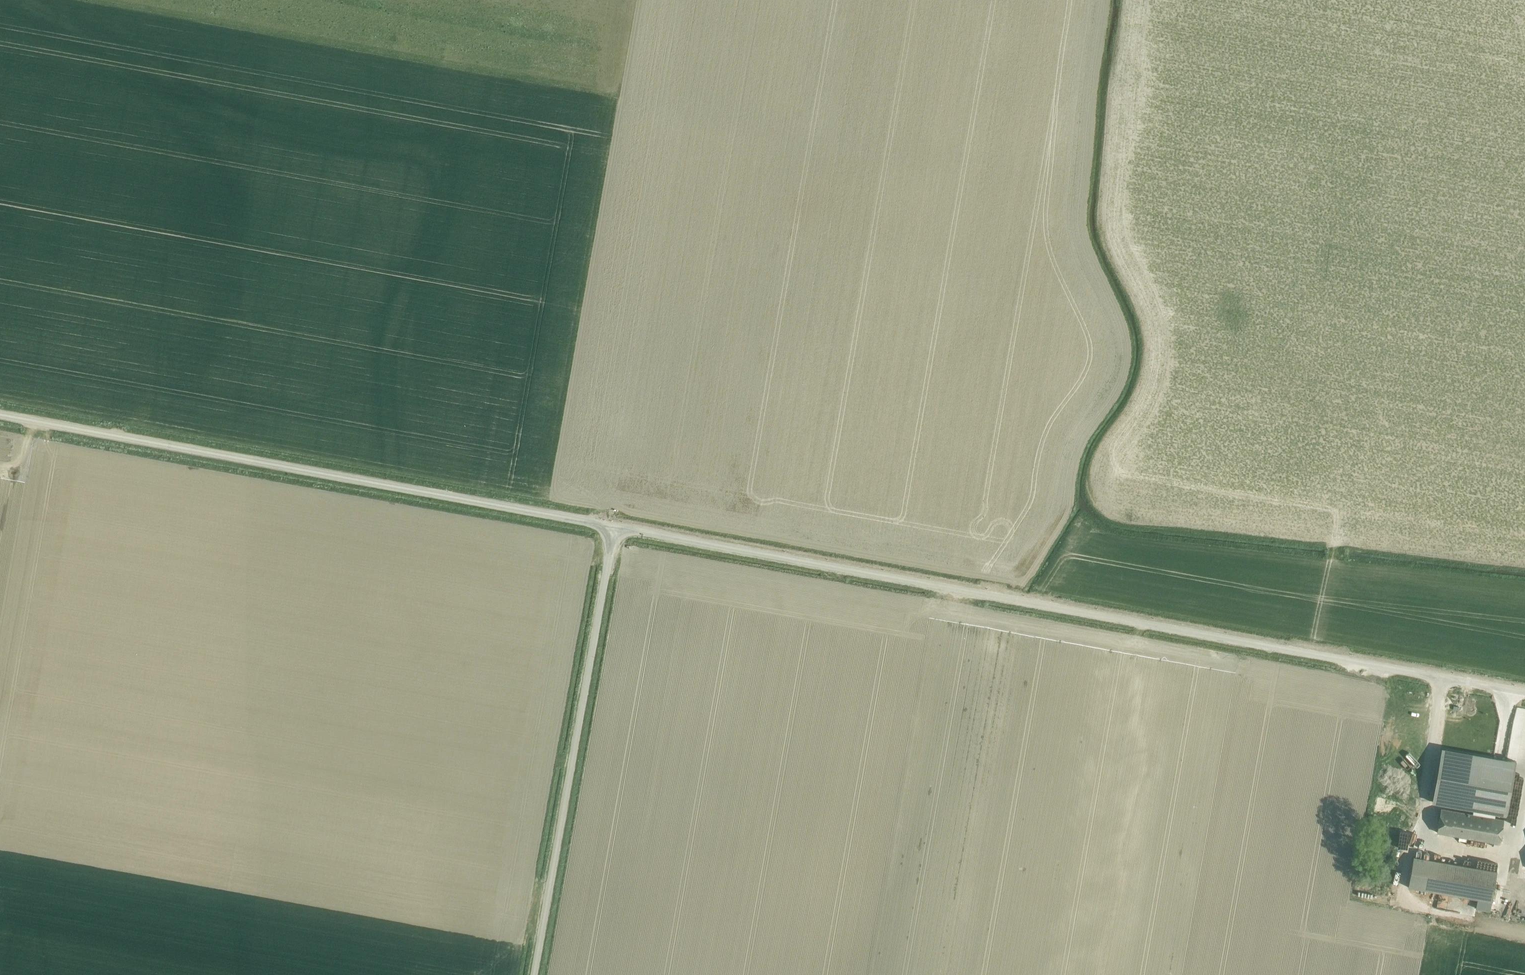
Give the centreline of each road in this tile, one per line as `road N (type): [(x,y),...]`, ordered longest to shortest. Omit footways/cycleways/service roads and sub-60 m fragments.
road 1 (unclassified): [(1524,692),(614,526)]
road 2 (unclassified): [(614,526),(0,414)]
road 3 (unclassified): [(535,974),(614,526)]

